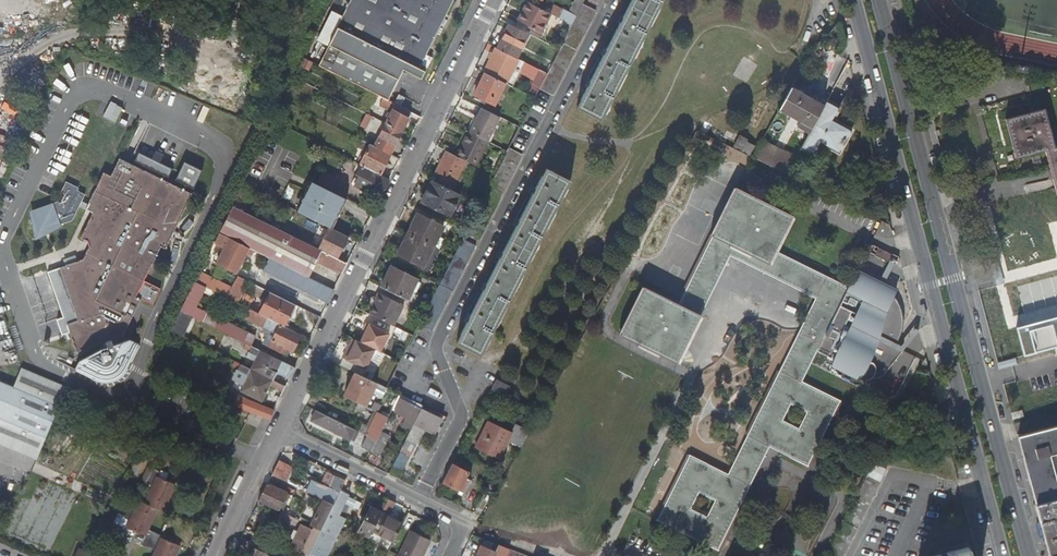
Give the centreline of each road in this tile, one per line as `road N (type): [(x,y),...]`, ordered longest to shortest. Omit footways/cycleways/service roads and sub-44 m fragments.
road 1 (secondary): [(1030,555),(879,0)]
road 2 (secondary): [(854,0),(1002,555)]
road 3 (residential): [(418,501),(462,413),(438,337),(608,0)]
road 4 (residential): [(277,431),(489,0)]
road 5 (residential): [(418,501),(277,431)]
road 6 (residential): [(218,555),(277,431)]

